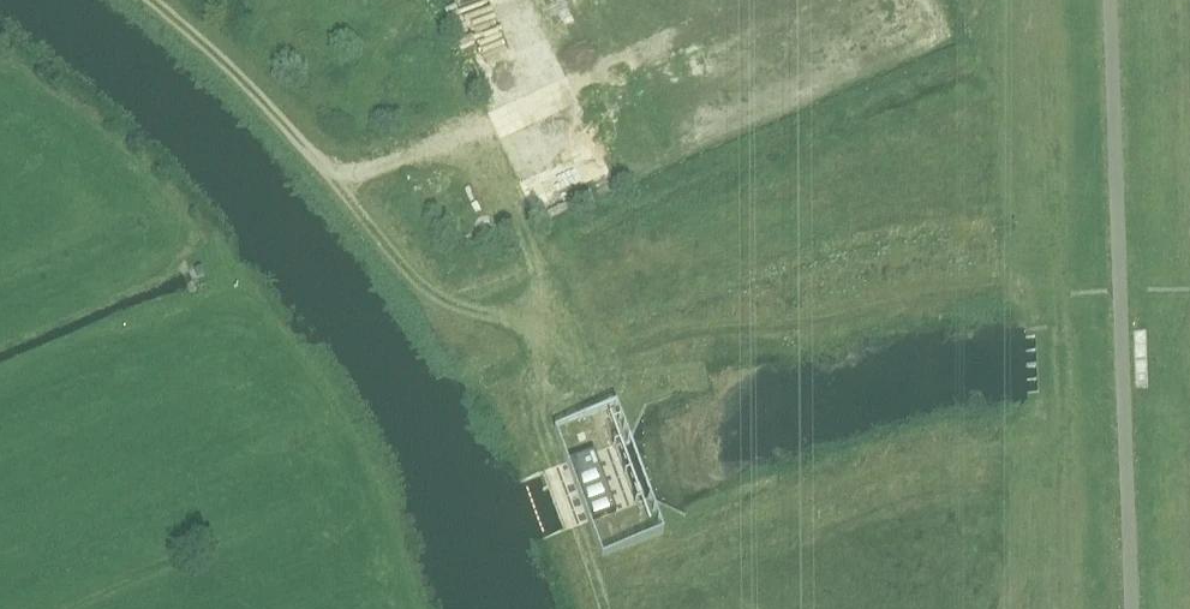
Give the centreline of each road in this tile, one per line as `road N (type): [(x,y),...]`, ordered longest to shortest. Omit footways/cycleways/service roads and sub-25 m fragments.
road 1 (track): [(155,0),(258,95),(426,291),(491,317),(512,317),(537,303),(544,272),(503,163),(485,147),(447,143),(365,170),(326,165)]
road 2 (track): [(491,317),(518,336),(533,361),(537,416),(604,608)]

